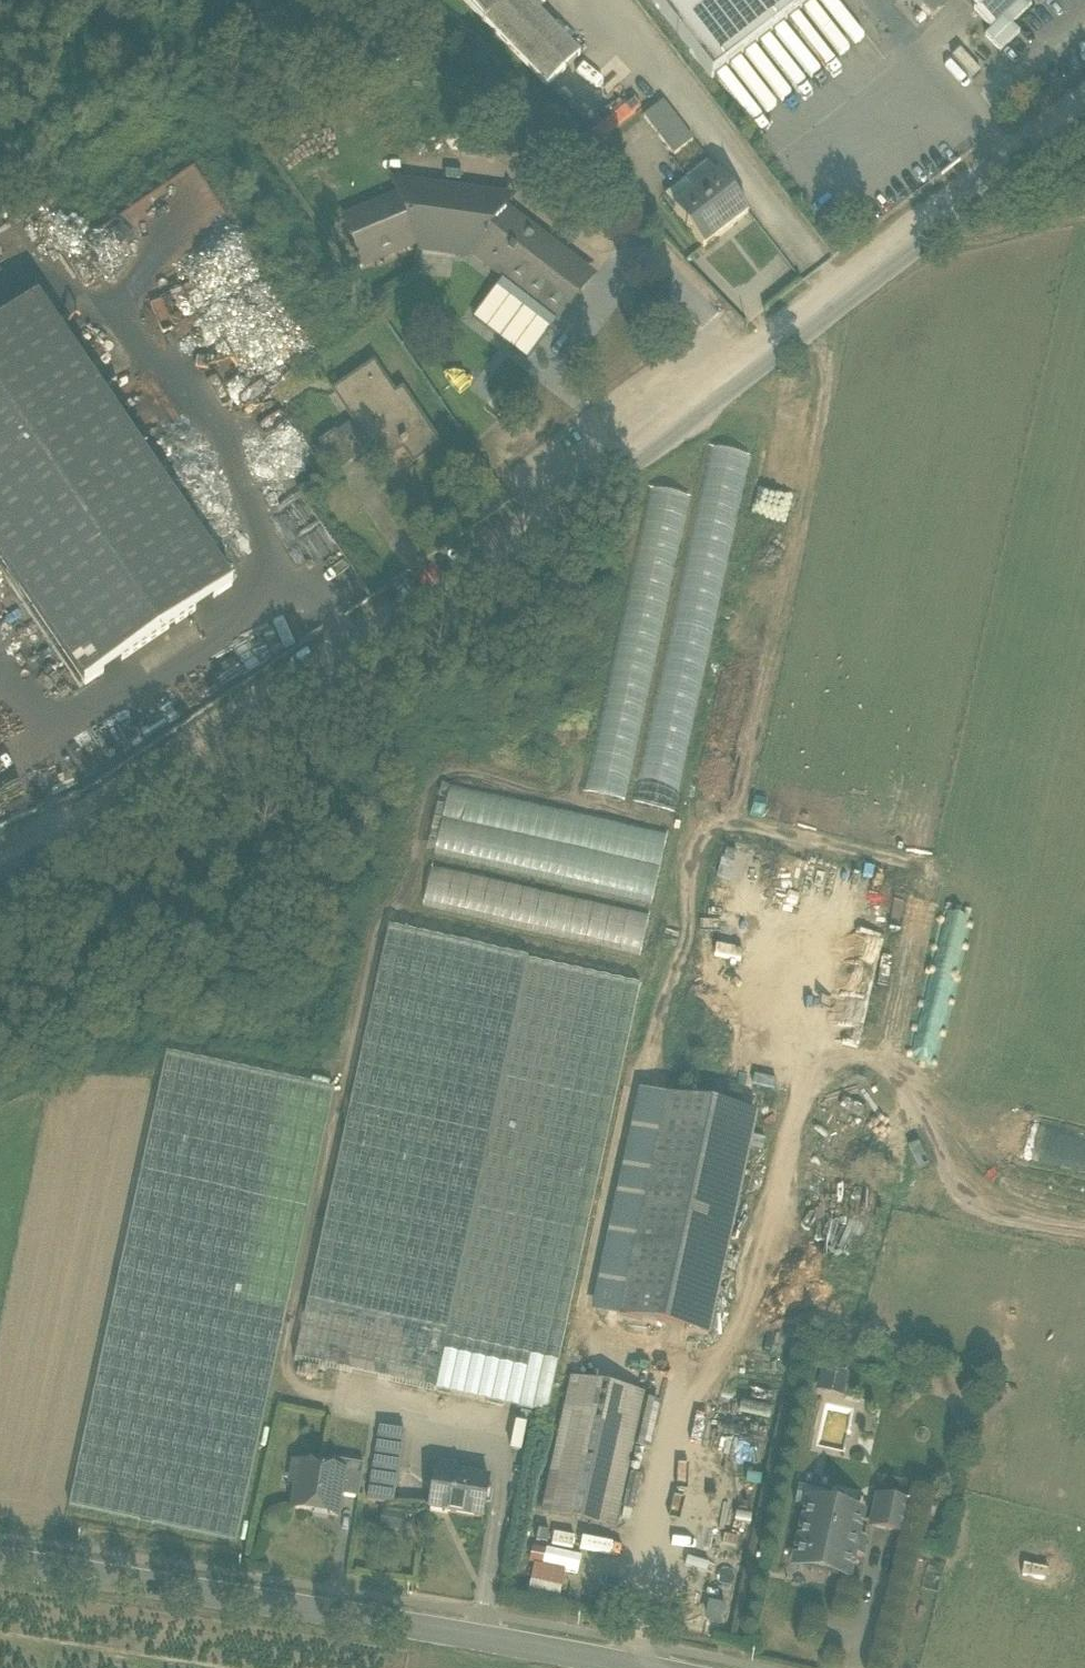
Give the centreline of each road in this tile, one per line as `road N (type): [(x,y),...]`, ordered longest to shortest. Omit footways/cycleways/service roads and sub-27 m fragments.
road 1 (unclassified): [(1084,107),(837,303),(105,807),(0,860)]
road 2 (unclassified): [(642,1667),(0,1557)]

